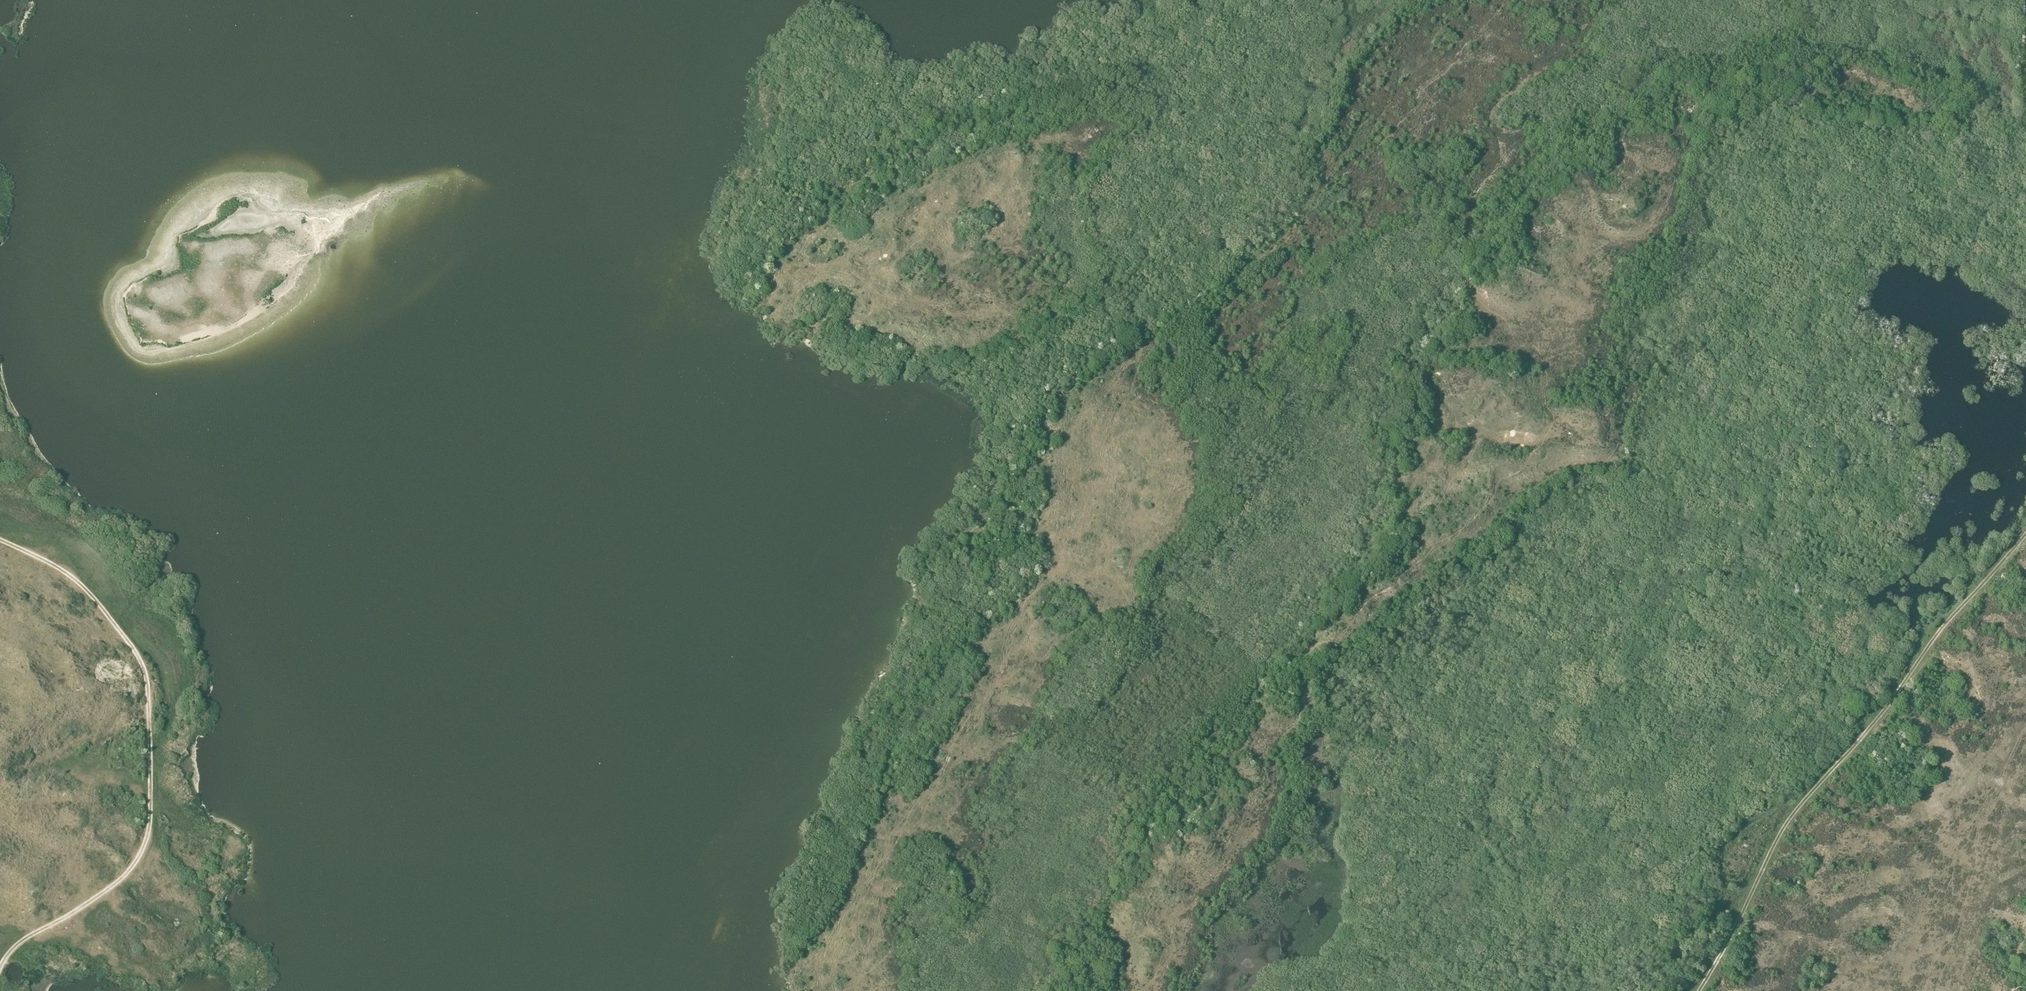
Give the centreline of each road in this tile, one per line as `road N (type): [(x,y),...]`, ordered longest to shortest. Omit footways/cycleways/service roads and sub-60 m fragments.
road 1 (track): [(0,971),(17,947),(127,877),(149,846),(152,763),(147,669),(59,567),(0,542)]
road 2 (track): [(2025,540),(1938,630),(1876,721),(1791,816),(1699,990)]

